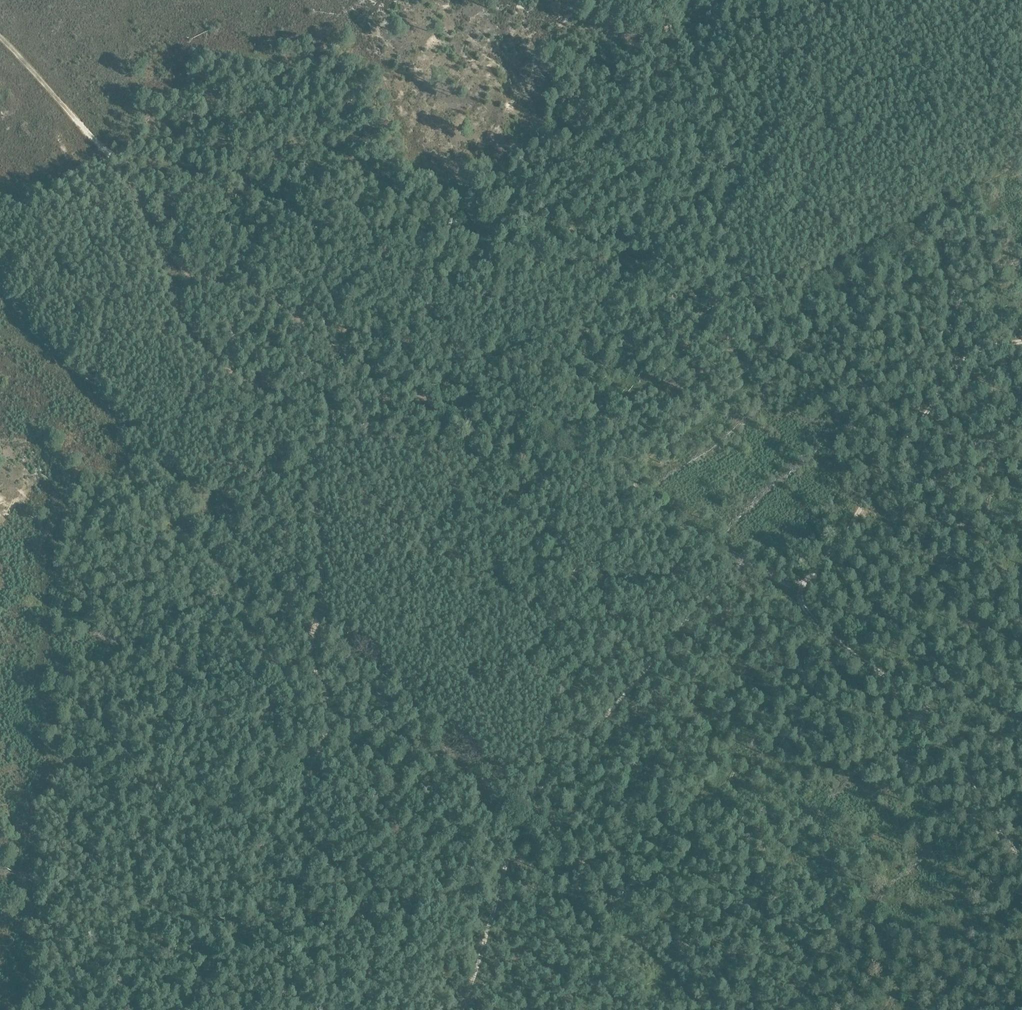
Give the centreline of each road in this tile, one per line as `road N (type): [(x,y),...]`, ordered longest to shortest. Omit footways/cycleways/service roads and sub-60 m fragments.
road 1 (track): [(745,560),(523,807),(461,1009)]
road 2 (track): [(315,523),(322,567),(312,654),(329,710),(302,817),(315,851),(353,894),(369,936),(370,981),(360,1009)]
road 3 (track): [(488,441),(270,303),(167,271)]
road 4 (track): [(1021,342),(980,350),(959,366),(795,596)]
road 5 (track): [(1021,855),(937,719),(795,596)]
road 6 (track): [(167,271),(193,337),(273,408),(310,483),(315,523)]
road 7 (track): [(745,560),(682,525),(588,448),(488,441)]
road 8 (track): [(167,271),(109,157),(0,37)]

